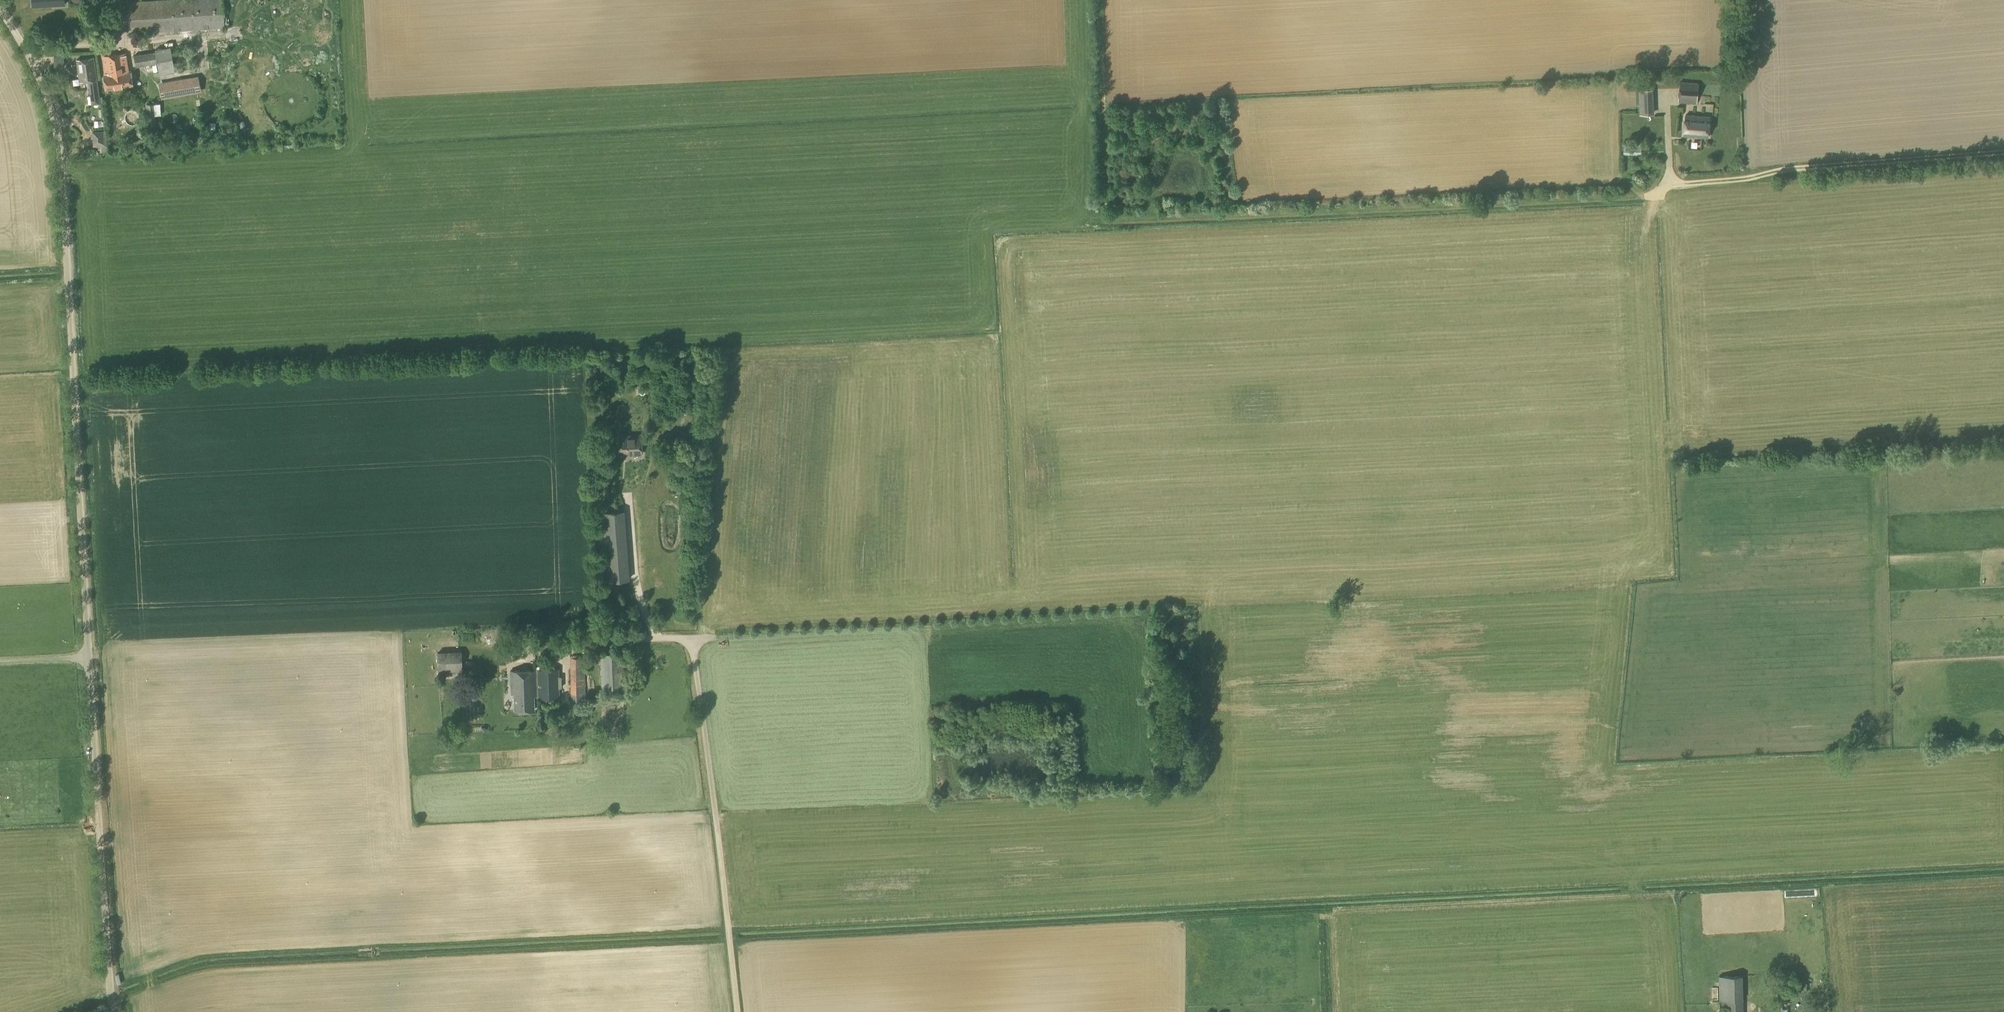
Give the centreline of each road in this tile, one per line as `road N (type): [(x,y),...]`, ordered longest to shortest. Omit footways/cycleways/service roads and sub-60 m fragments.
road 1 (unclassified): [(112,1011),(60,154),(43,78),(0,10)]

